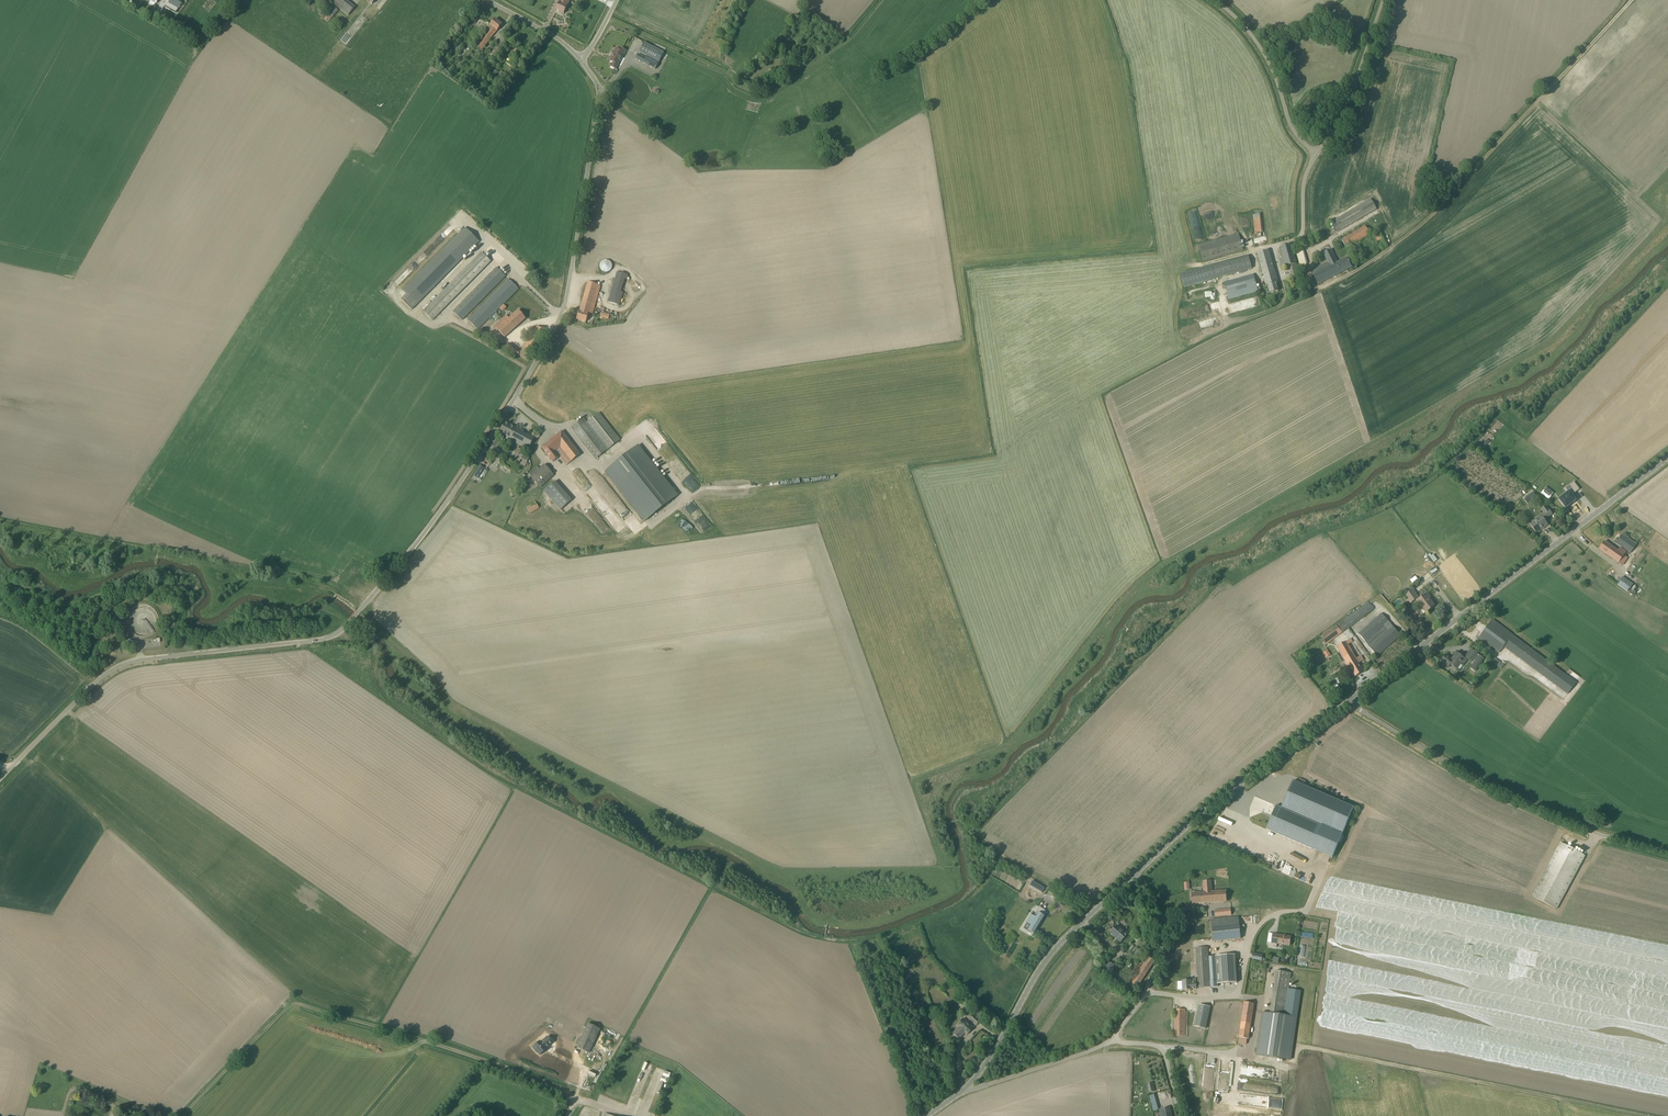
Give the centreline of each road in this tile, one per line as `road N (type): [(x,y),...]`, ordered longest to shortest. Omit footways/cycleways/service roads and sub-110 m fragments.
road 1 (unclassified): [(0,779),(112,667),(140,657),(327,638),(376,591),(500,422),(563,310),(601,90),(581,60)]
road 2 (track): [(183,1115),(297,1003),(461,1052),(574,1097)]
road 3 (track): [(1401,239),(1358,271),(1224,330),(1022,442)]
road 4 (tertiary): [(1349,701),(1667,458)]
road 5 (unclassified): [(1667,852),(1595,833),(1497,790),(1349,701)]
road 6 (unclassified): [(1401,239),(1632,0)]
road 7 (tertiary): [(962,1093),(1052,953),(1136,873)]
road 8 (tertiary): [(1136,873),(1349,701)]
road 9 (track): [(833,55),(757,97),(721,71),(607,16)]
road 10 (track): [(1305,913),(1273,917),(1261,927),(1232,997),(1145,995)]
road 11 (unclassified): [(1114,1038),(1145,995),(1164,940),(1162,917),(1136,873)]
road 12 (unclassified): [(1315,147),(1289,123),(1255,38),(1218,0)]
road 13 (unclassified): [(1315,147),(1346,109),(1383,0)]
road 14 (unclassified): [(962,1093),(1114,1038)]
road 15 (unclassified): [(1181,1115),(1159,1046),(1114,1038)]

